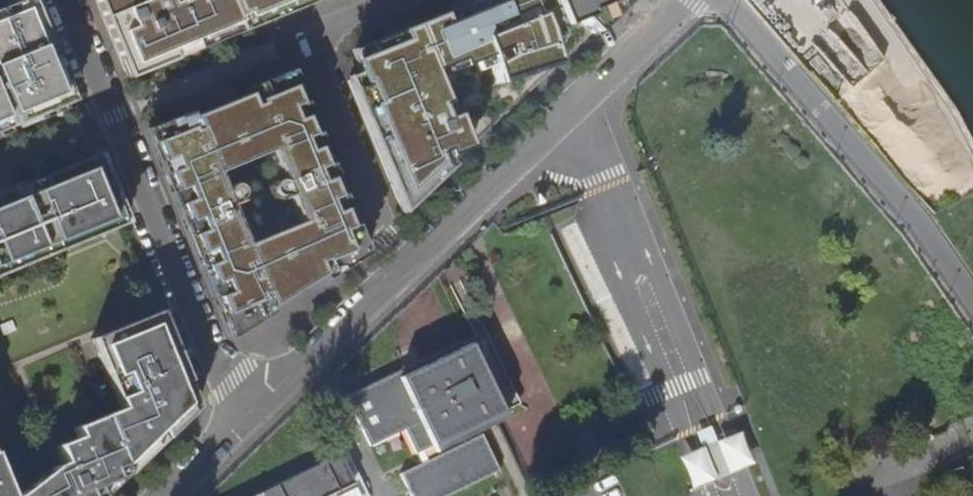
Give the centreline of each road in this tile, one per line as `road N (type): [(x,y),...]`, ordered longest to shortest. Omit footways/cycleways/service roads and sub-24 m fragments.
road 1 (residential): [(67,0),(245,412)]
road 2 (residential): [(400,271),(687,0)]
road 3 (residential): [(718,0),(972,296)]
road 4 (residential): [(400,271),(303,40),(405,0)]
road 5 (residential): [(245,412),(400,271)]

